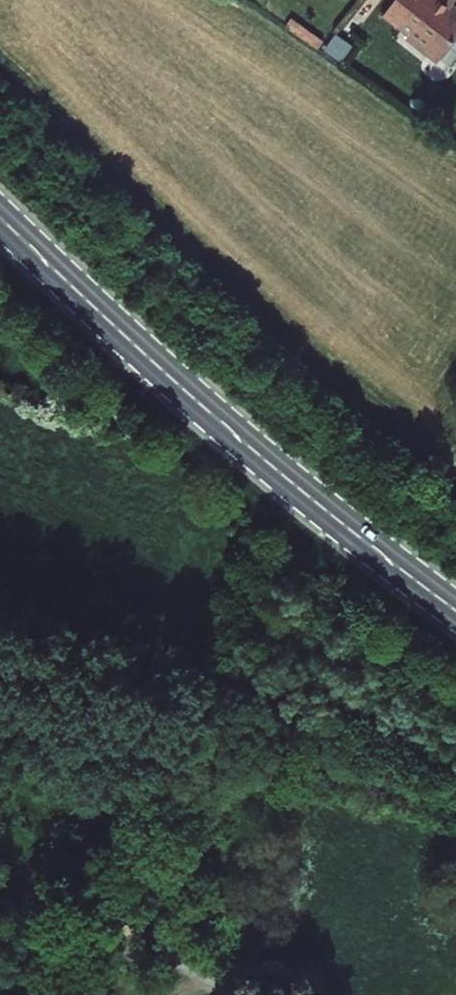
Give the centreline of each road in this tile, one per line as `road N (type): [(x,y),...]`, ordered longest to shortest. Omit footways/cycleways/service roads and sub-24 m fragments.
road 1 (primary): [(0,217),(233,433),(455,610)]

